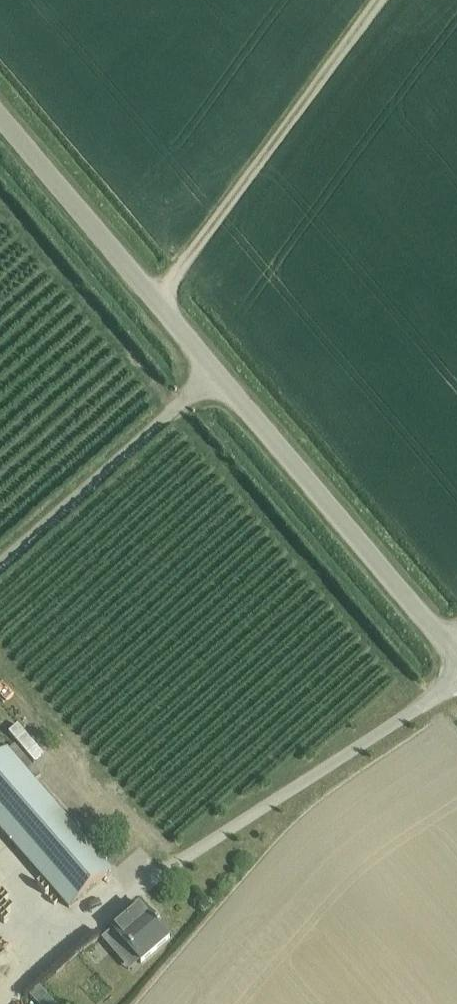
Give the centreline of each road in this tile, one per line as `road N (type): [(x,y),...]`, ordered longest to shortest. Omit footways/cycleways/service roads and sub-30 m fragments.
road 1 (unclassified): [(456,657),(0,117)]
road 2 (track): [(383,0),(155,300)]

